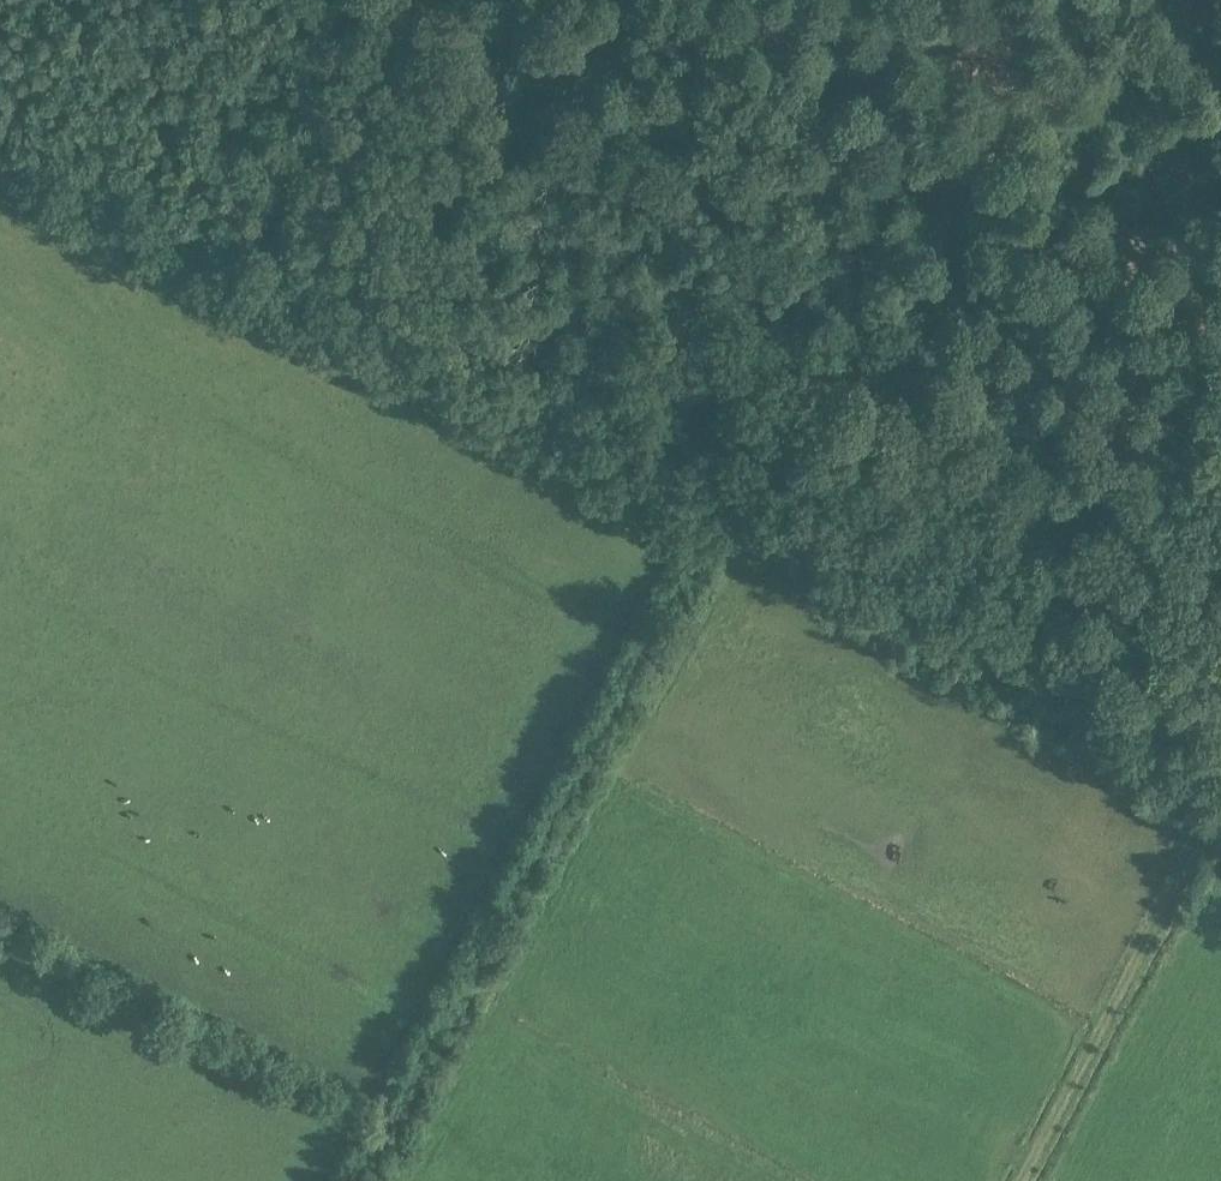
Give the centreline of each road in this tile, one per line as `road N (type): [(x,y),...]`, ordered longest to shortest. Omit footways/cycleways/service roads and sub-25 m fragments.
road 1 (track): [(1220,810),(1019,1180)]

